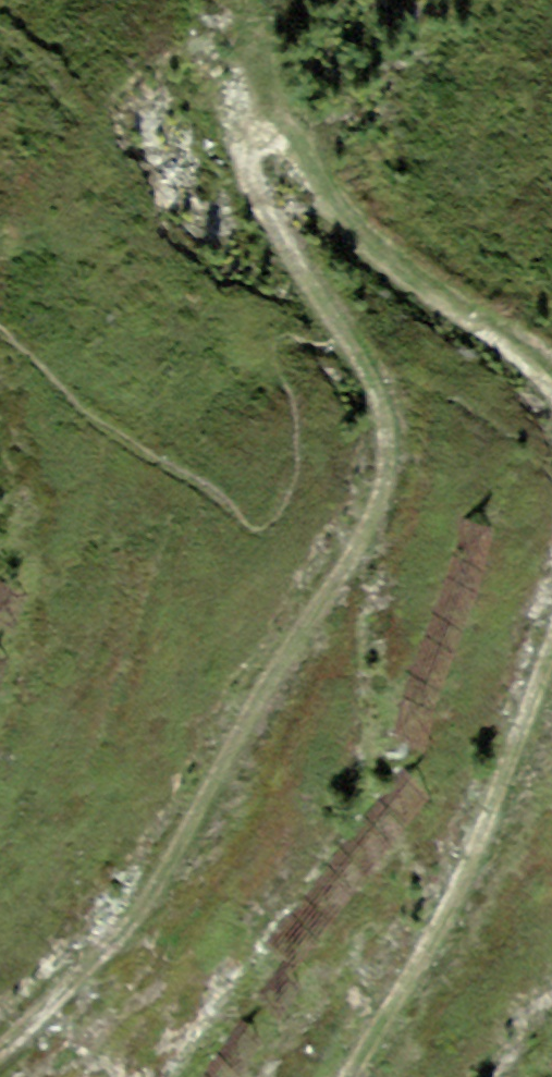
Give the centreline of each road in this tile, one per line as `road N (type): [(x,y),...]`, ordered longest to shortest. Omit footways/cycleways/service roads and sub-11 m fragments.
road 1 (track): [(347,330),(381,382),(390,423),(389,456),(362,538),(267,681),(152,900),(0,1053)]
road 2 (track): [(551,381),(411,279),(318,196),(284,141),(259,135),(248,143),(250,171),(277,229),(347,330)]
road 3 (track): [(350,1076),(434,936),(520,734),(551,635)]

